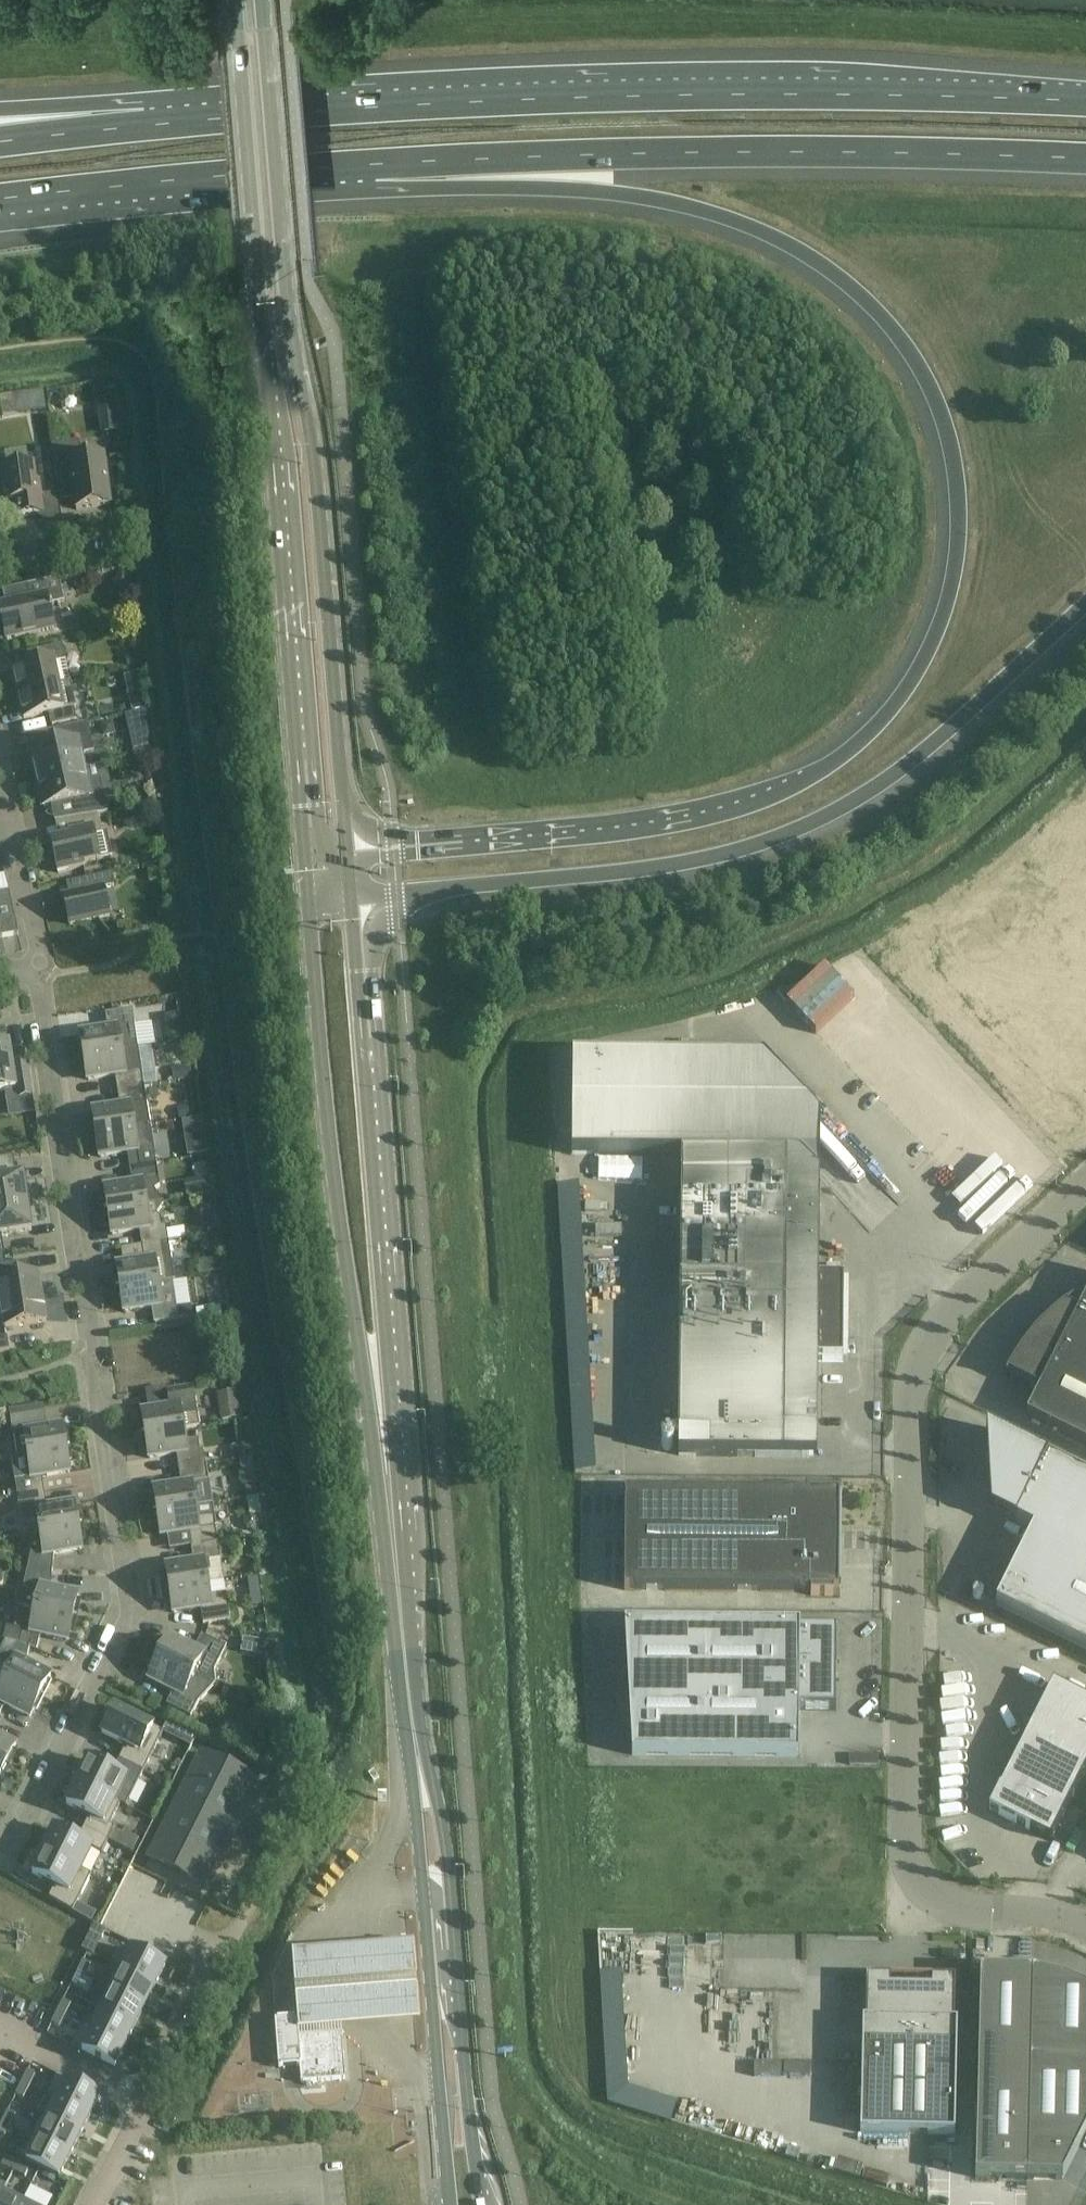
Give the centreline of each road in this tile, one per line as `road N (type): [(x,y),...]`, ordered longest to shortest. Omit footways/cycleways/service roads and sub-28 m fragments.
road 1 (motorway): [(376,165),(441,188),(565,188),(663,200),(738,222),(816,260),(861,296),(927,379),(947,427),(960,519),(945,608),(903,696),(867,736),(808,779),(746,807),(655,828),(348,861)]
road 2 (unclassified): [(1085,1929),(1024,1911),(945,1904),(917,1877),(907,1831),(914,1372),(940,1321),(1085,1183)]
road 3 (motorway): [(1085,102),(789,94),(522,101),(153,126)]
road 4 (residential): [(0,1833),(24,1826),(130,1608),(134,1568),(35,966)]
road 5 (primary): [(238,0),(307,882)]
road 6 (primary): [(348,861),(269,0)]
road 7 (motorway): [(350,896),(658,868),(782,836),(885,780),(1085,606)]
road 8 (secondary): [(307,882),(335,1185),(384,1559),(401,1628)]
road 9 (secondary): [(401,1628),(399,1481),(350,896)]
road 10 (motorway): [(376,165),(837,152),(1085,159)]
road 11 (secondary): [(482,2204),(443,1827),(414,1732)]
road 12 (secondary): [(414,1732),(450,2204)]
road 13 (motorway): [(0,201),(376,165)]
road 14 (residential): [(96,2204),(241,1920)]
road 15 (residential): [(35,966),(0,779)]
road 16 (motorway): [(153,126),(73,106),(0,110)]
road 17 (motorway): [(153,126),(0,144)]

